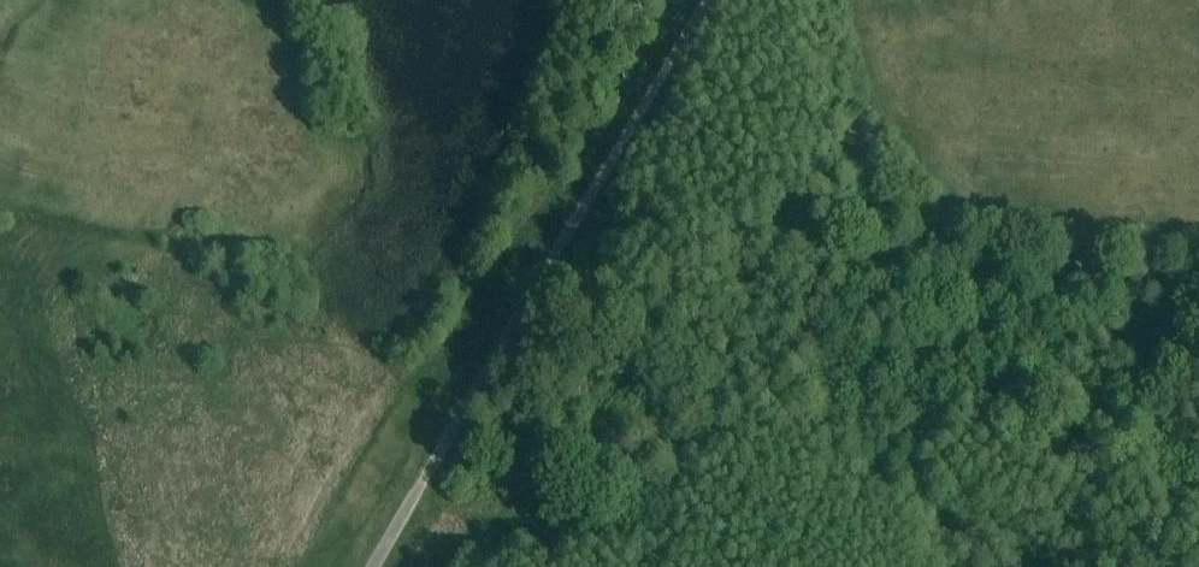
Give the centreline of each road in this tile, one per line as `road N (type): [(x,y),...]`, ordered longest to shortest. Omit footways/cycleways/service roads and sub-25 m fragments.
road 1 (track): [(709,0),(373,566)]

